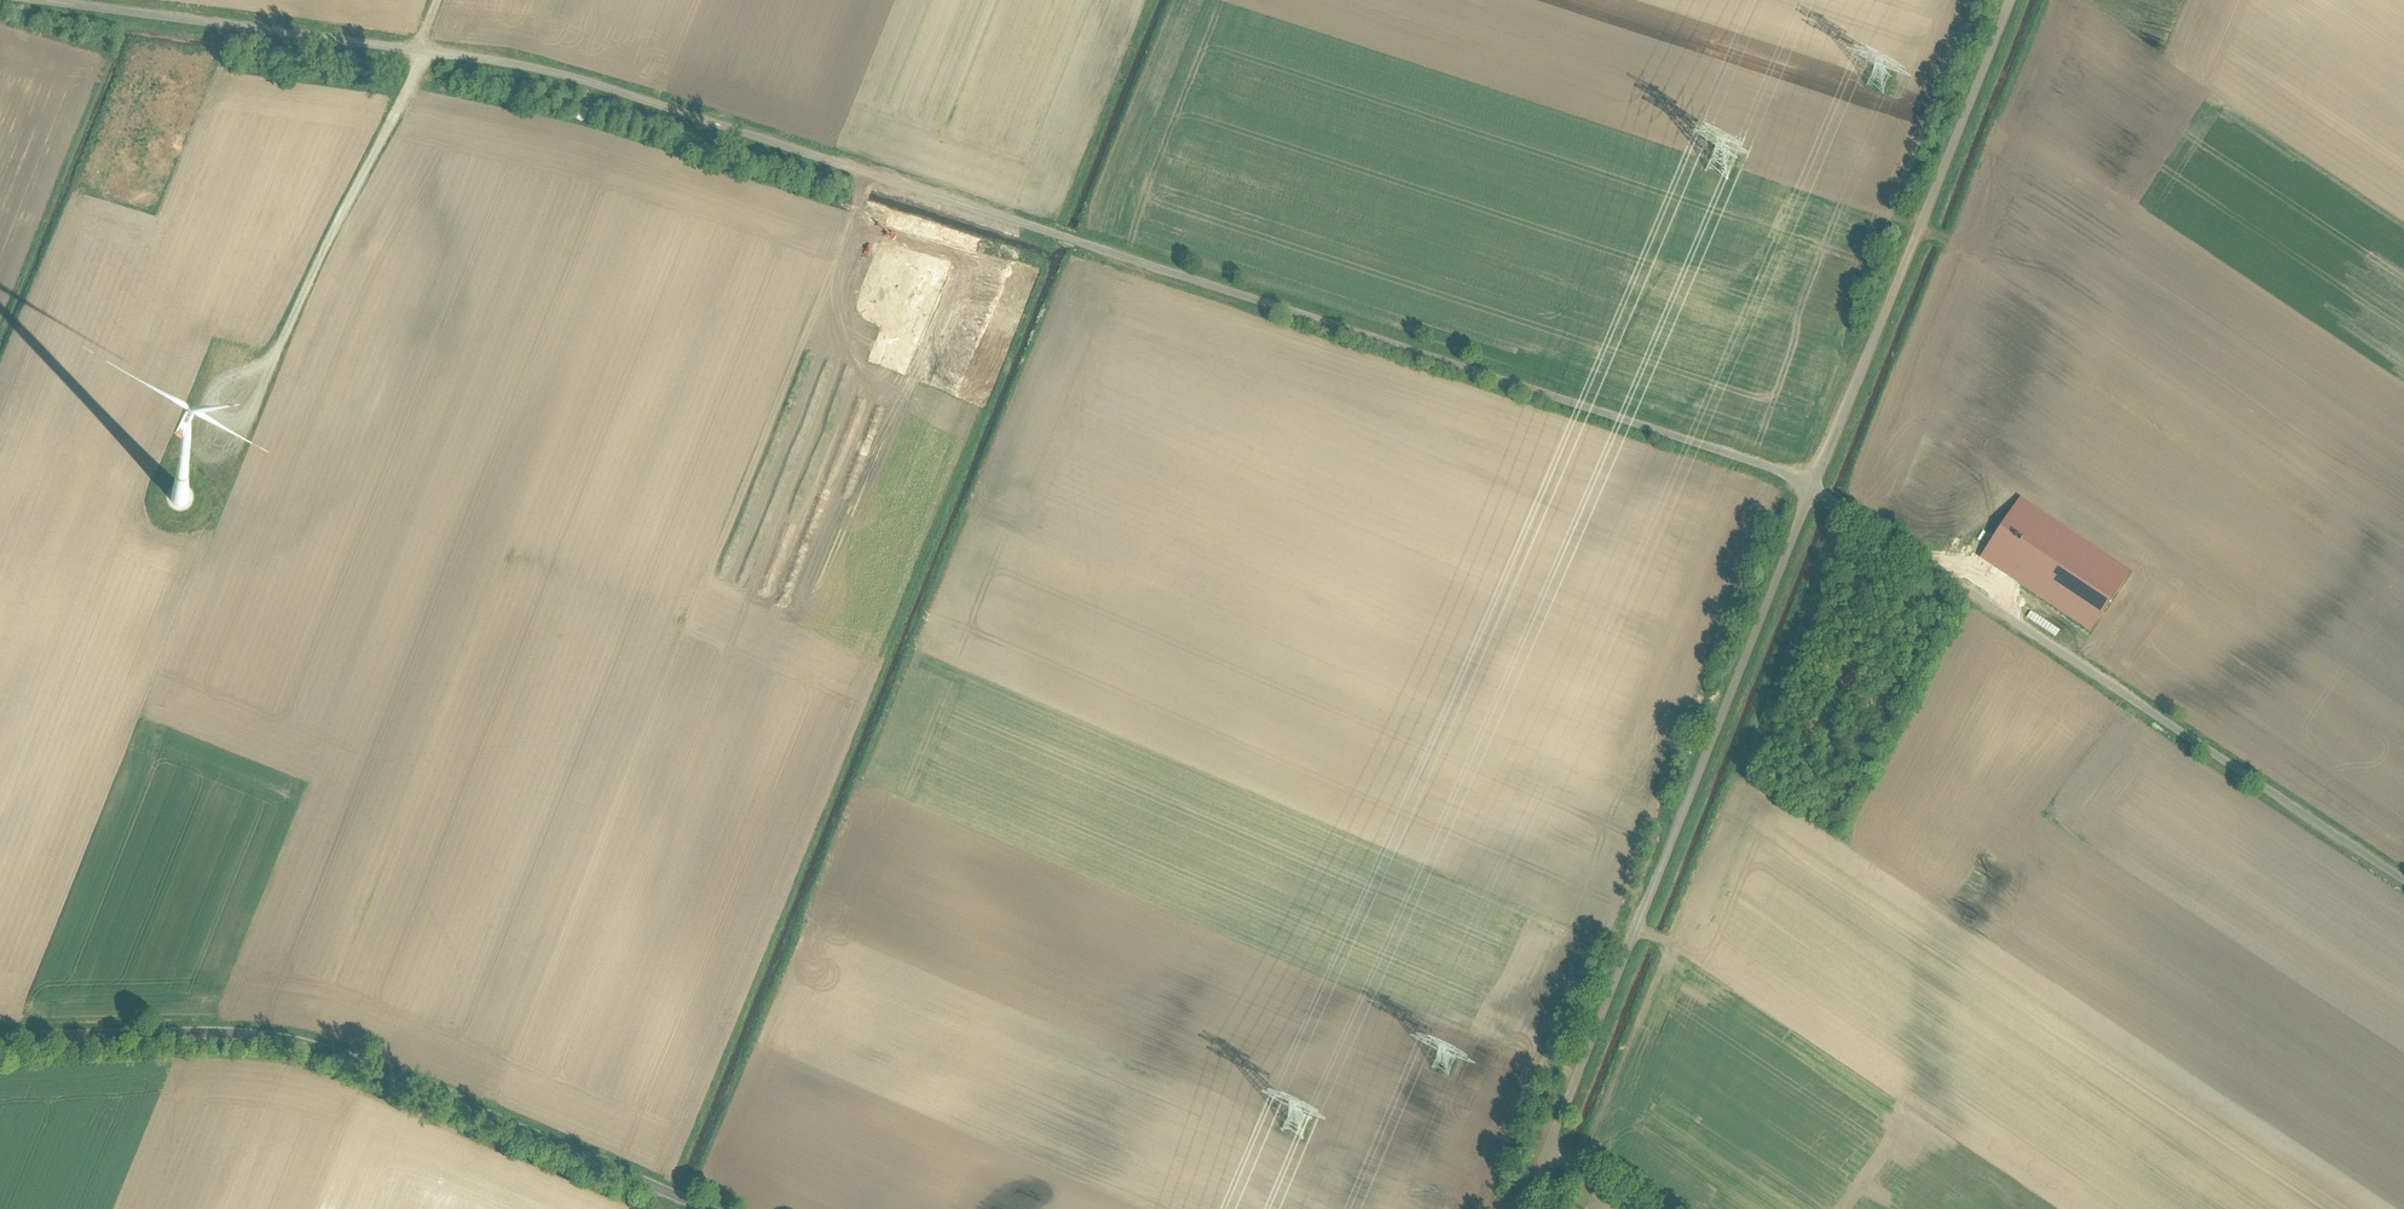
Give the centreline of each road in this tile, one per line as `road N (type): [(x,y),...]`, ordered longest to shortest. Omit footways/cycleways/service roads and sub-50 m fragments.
road 1 (unclassified): [(1814,486),(1056,236),(435,44),(69,0)]
road 2 (unclassified): [(1814,486),(1524,1208)]
road 3 (tertiary): [(708,1208),(342,1059),(257,1038),(0,1046)]
road 4 (unclassified): [(2403,880),(1814,486)]
road 5 (unclassified): [(2009,0),(1814,486)]
road 6 (track): [(435,44),(266,372),(223,439)]

